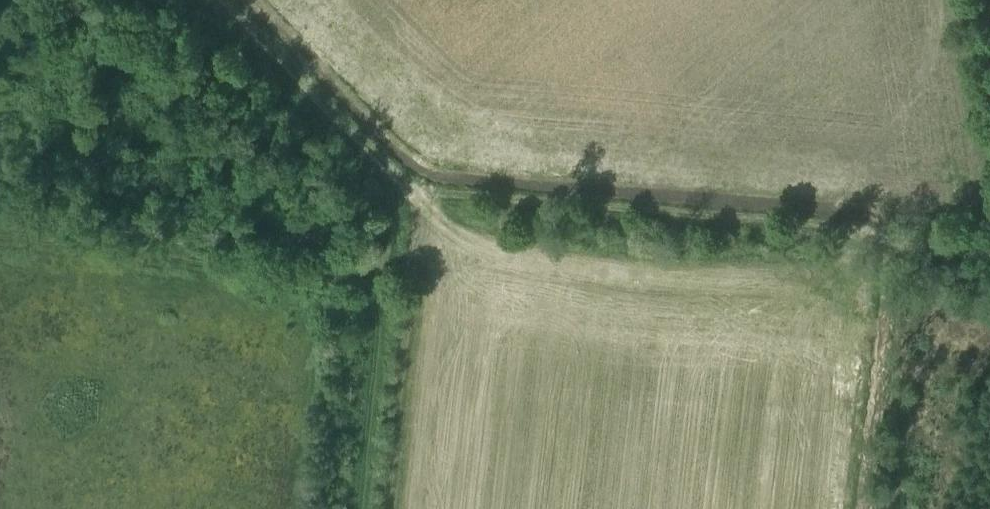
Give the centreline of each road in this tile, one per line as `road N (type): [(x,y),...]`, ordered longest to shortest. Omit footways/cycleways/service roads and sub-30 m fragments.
road 1 (track): [(417,194),(901,247)]
road 2 (track): [(384,282),(0,238)]
road 3 (track): [(233,0),(417,194)]
road 4 (track): [(358,508),(384,282)]

